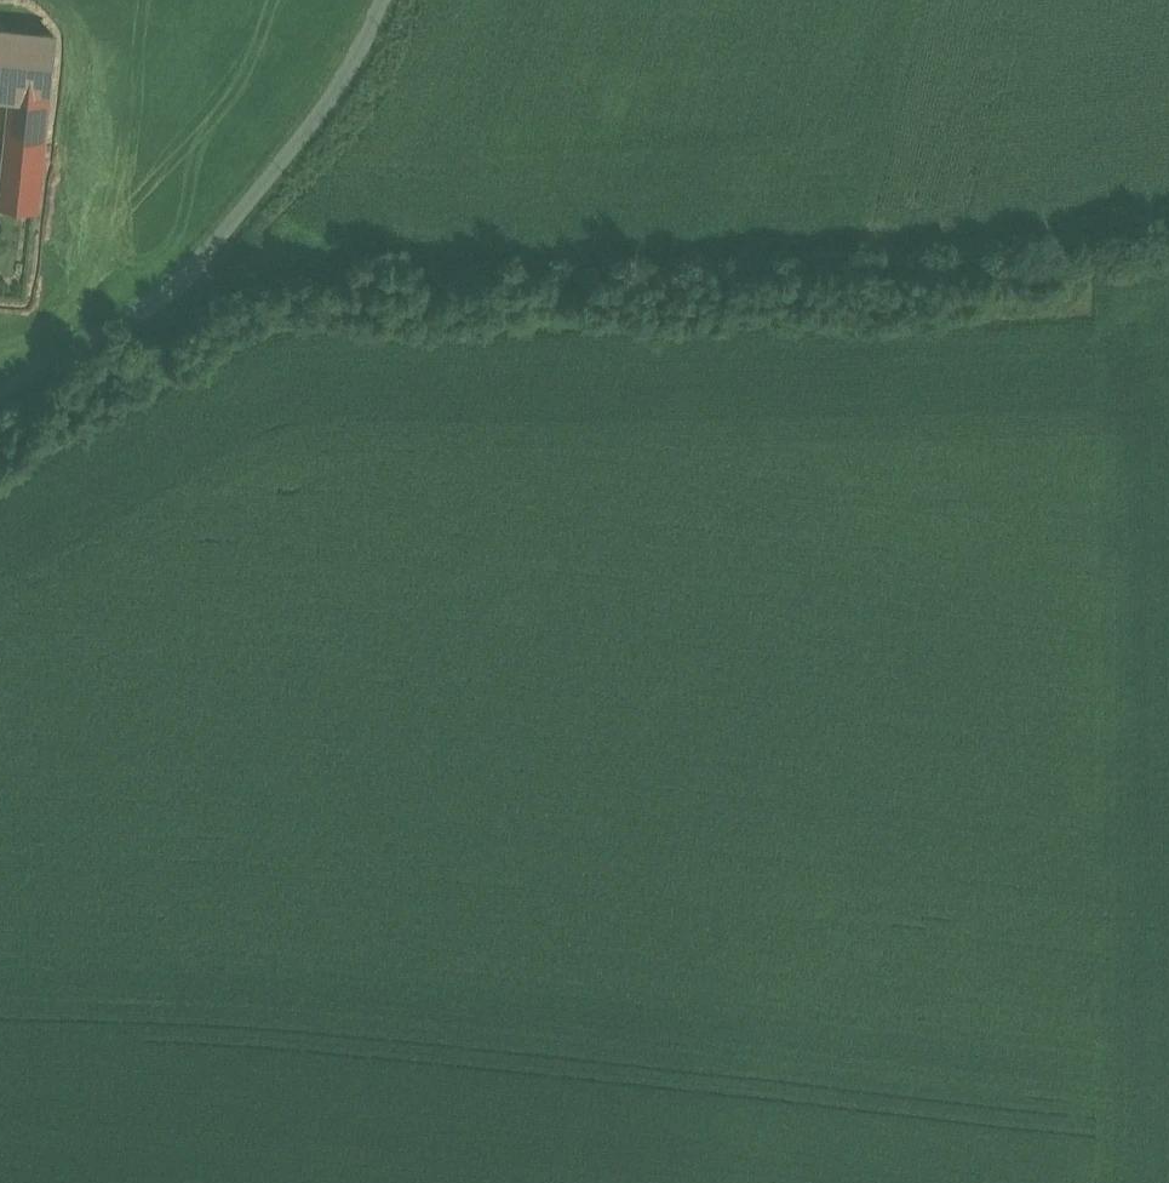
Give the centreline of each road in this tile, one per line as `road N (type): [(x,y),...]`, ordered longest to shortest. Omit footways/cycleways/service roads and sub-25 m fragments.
road 1 (residential): [(0,379),(157,294),(321,87),(352,0)]

